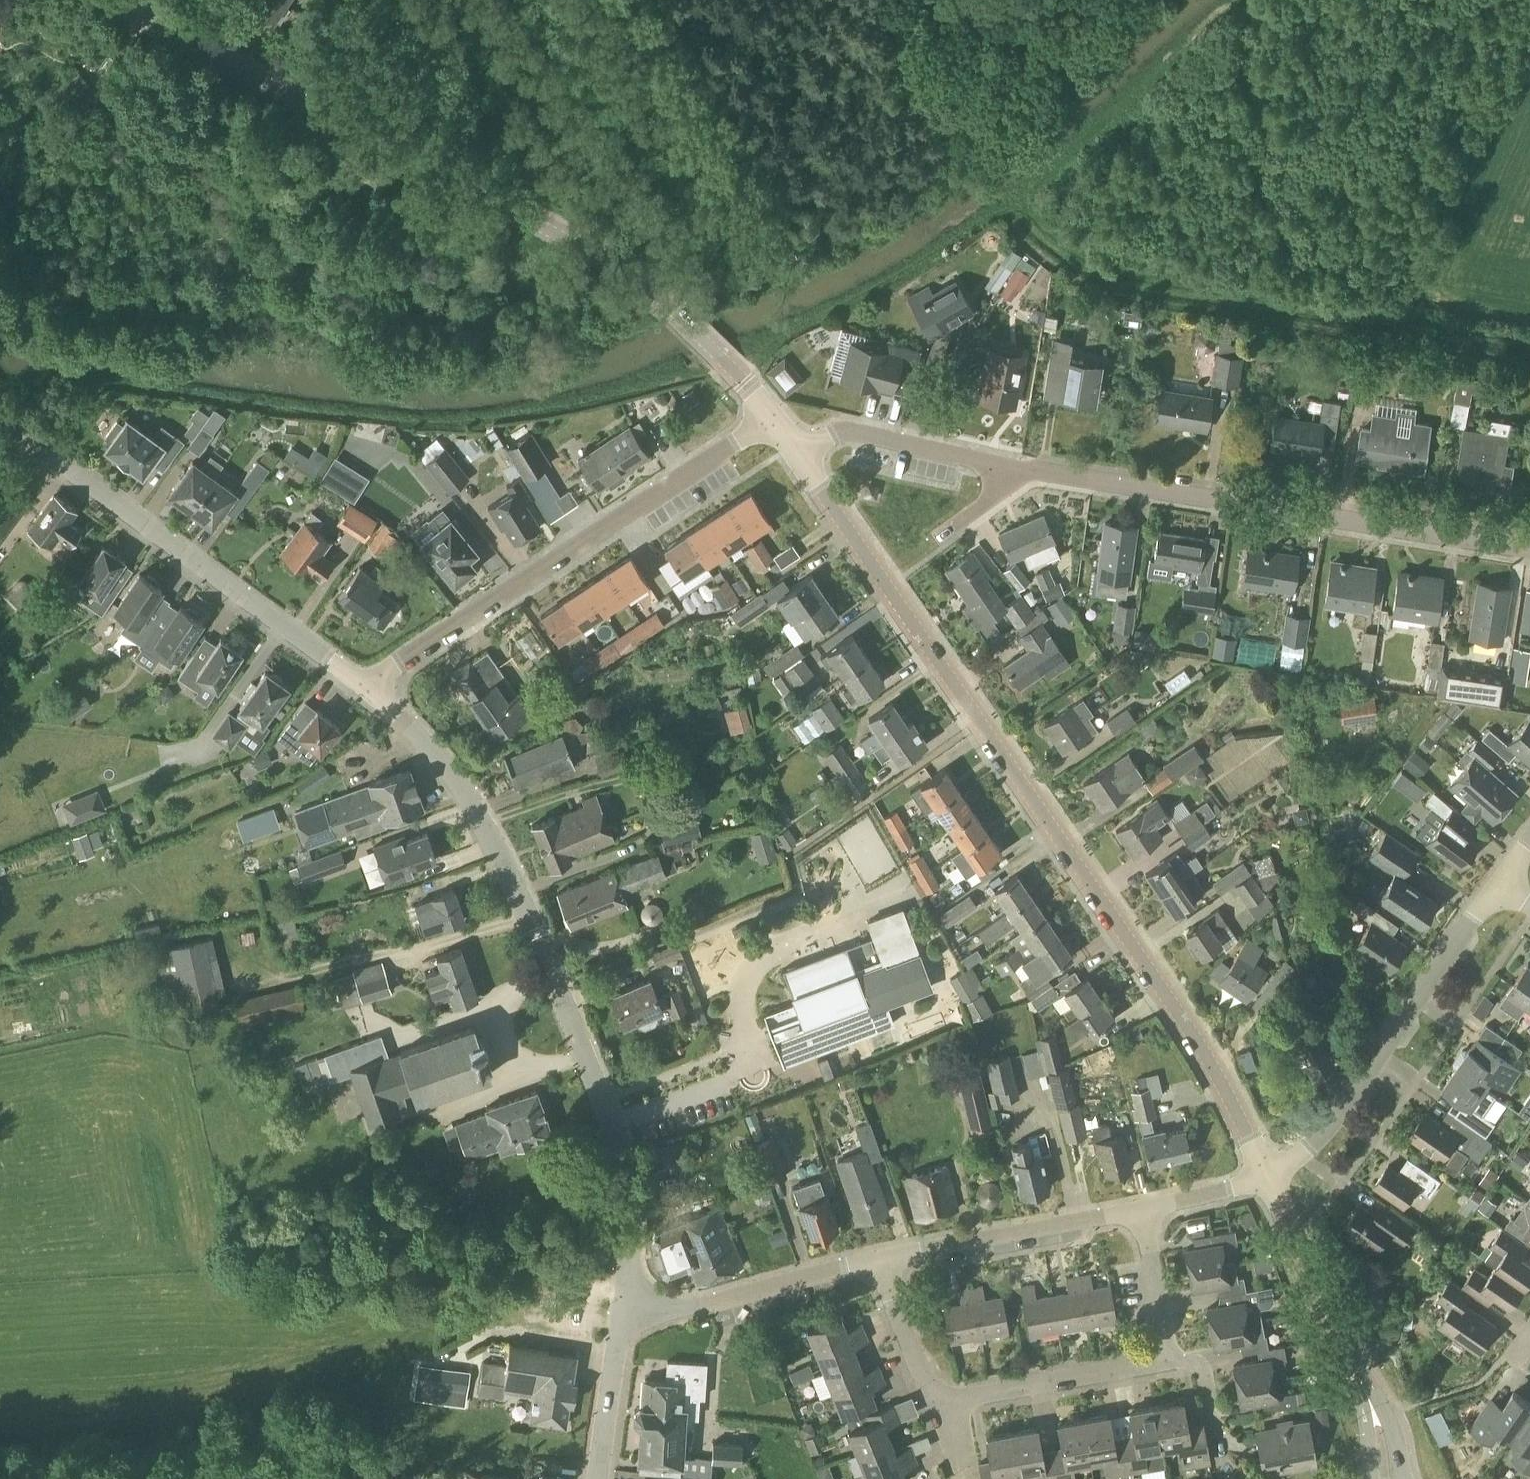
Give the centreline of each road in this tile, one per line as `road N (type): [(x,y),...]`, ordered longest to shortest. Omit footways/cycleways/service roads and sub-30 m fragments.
road 1 (tertiary): [(1270,1178),(1178,1013),(877,569),(787,450)]
road 2 (tertiary): [(767,423),(728,371),(600,259),(107,0)]
road 3 (residential): [(625,1321),(630,1231),(613,1121),(488,827),(363,687)]
road 4 (residential): [(1529,552),(1034,473)]
road 5 (residential): [(363,687),(767,423)]
road 6 (residential): [(363,687),(0,420)]
road 7 (residential): [(1270,1178),(1313,1142),(1498,883)]
road 8 (residential): [(871,1263),(1142,1212)]
road 9 (residential): [(625,1321),(871,1263)]
road 10 (residential): [(1034,473),(839,439),(787,450)]
road 11 (tertiary): [(1369,1398),(1270,1178)]
road 12 (residential): [(1171,1358),(938,1405)]
road 13 (unclassified): [(599,1478),(625,1321)]
road 14 (residential): [(938,1405),(871,1263)]
road 15 (residential): [(1142,1212),(1171,1358)]
road 16 (residential): [(1142,1212),(1270,1178)]

